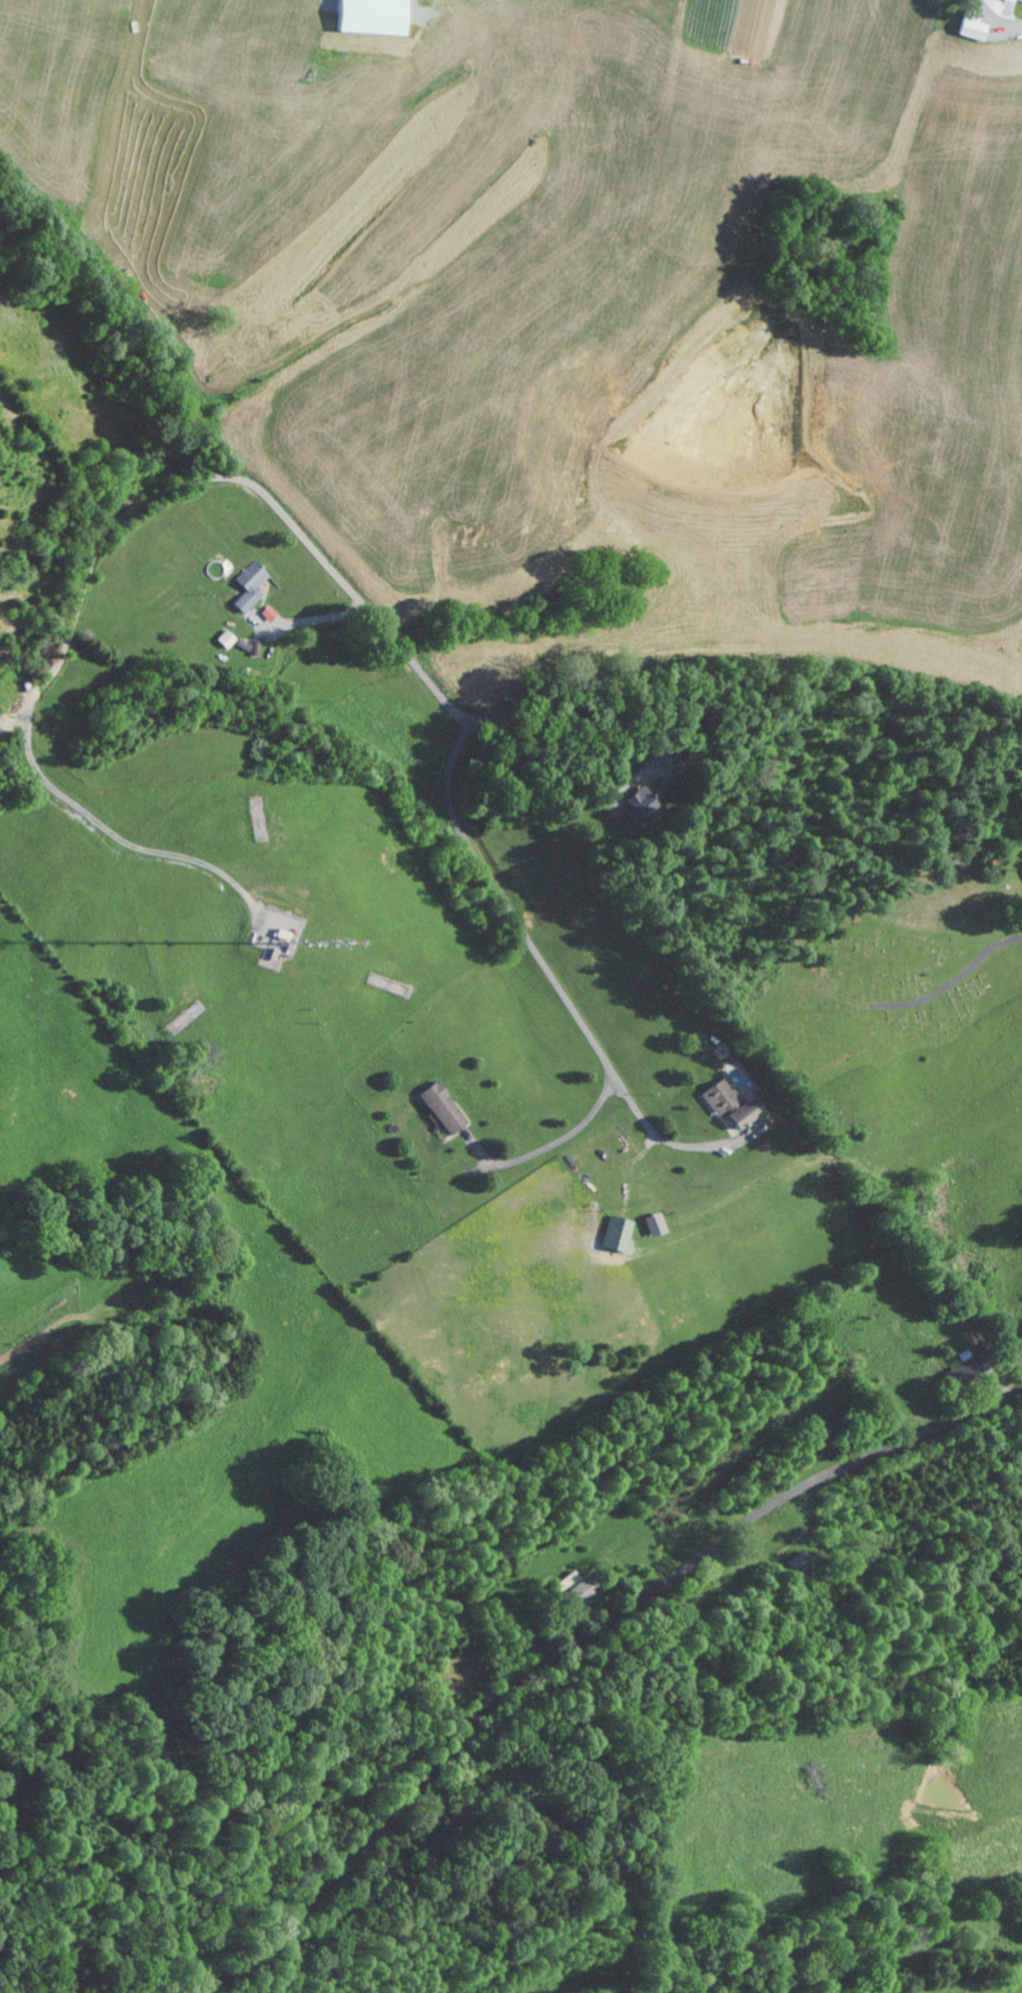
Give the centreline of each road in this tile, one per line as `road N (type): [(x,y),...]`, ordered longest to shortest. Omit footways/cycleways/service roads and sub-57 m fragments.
road 1 (residential): [(191,1992),(242,1964),(309,1902),(499,1701),(805,1487),(1021,1391)]
road 2 (residential): [(1021,707),(867,667),(709,664),(626,676),(493,718)]
road 3 (residential): [(493,718),(474,847),(481,871),(633,1103)]

